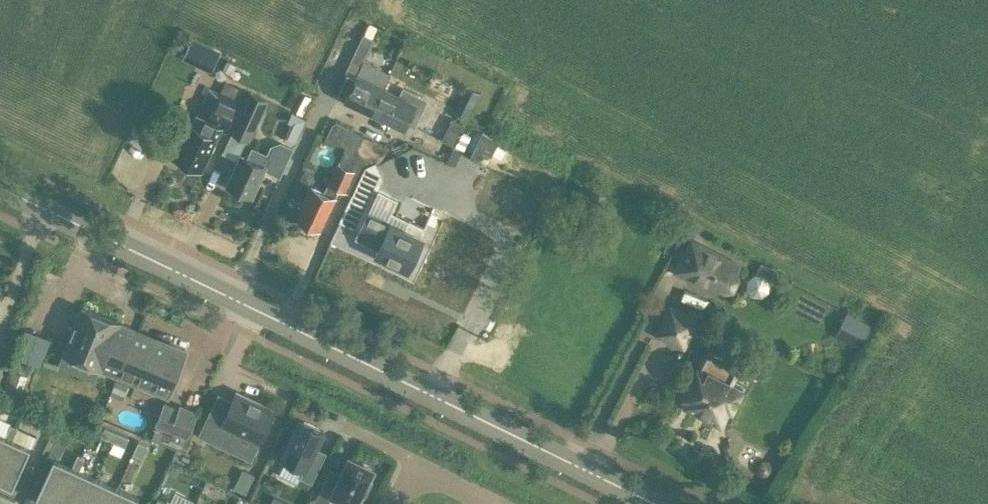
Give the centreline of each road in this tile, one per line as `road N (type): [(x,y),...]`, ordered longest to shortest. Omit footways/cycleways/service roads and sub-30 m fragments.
road 1 (primary): [(0,190),(653,503)]

